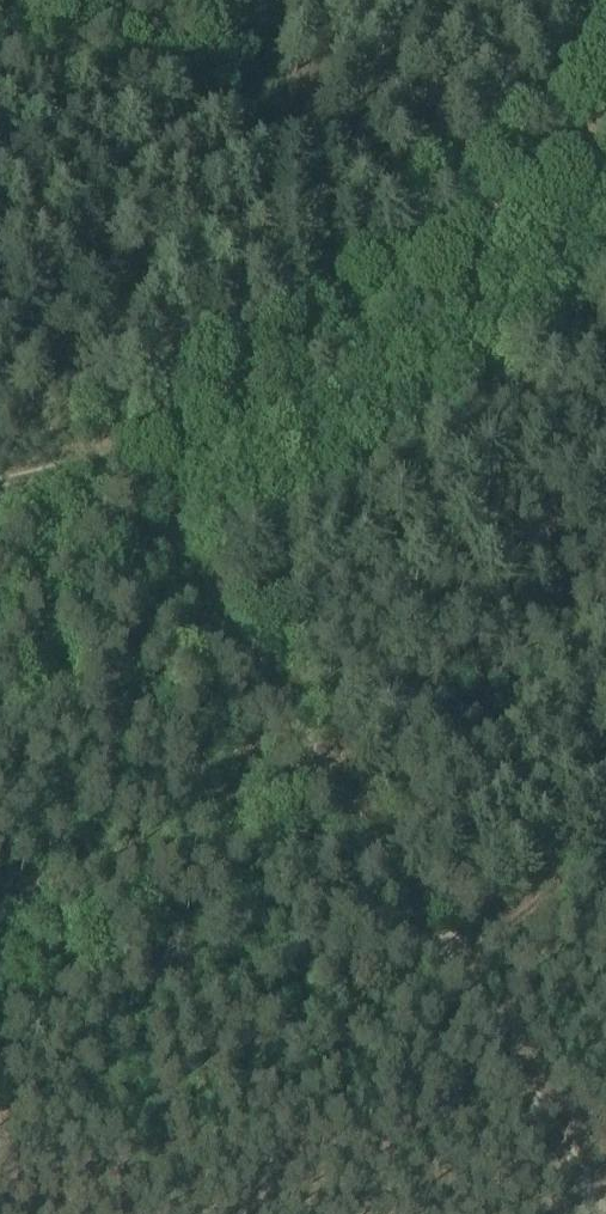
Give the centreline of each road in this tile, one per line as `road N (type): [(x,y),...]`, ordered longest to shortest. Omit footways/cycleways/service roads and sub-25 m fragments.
road 1 (track): [(597,1213),(149,484),(122,452)]
road 2 (track): [(0,480),(122,452),(301,358),(438,259),(605,108)]
road 3 (track): [(450,969),(605,839)]

